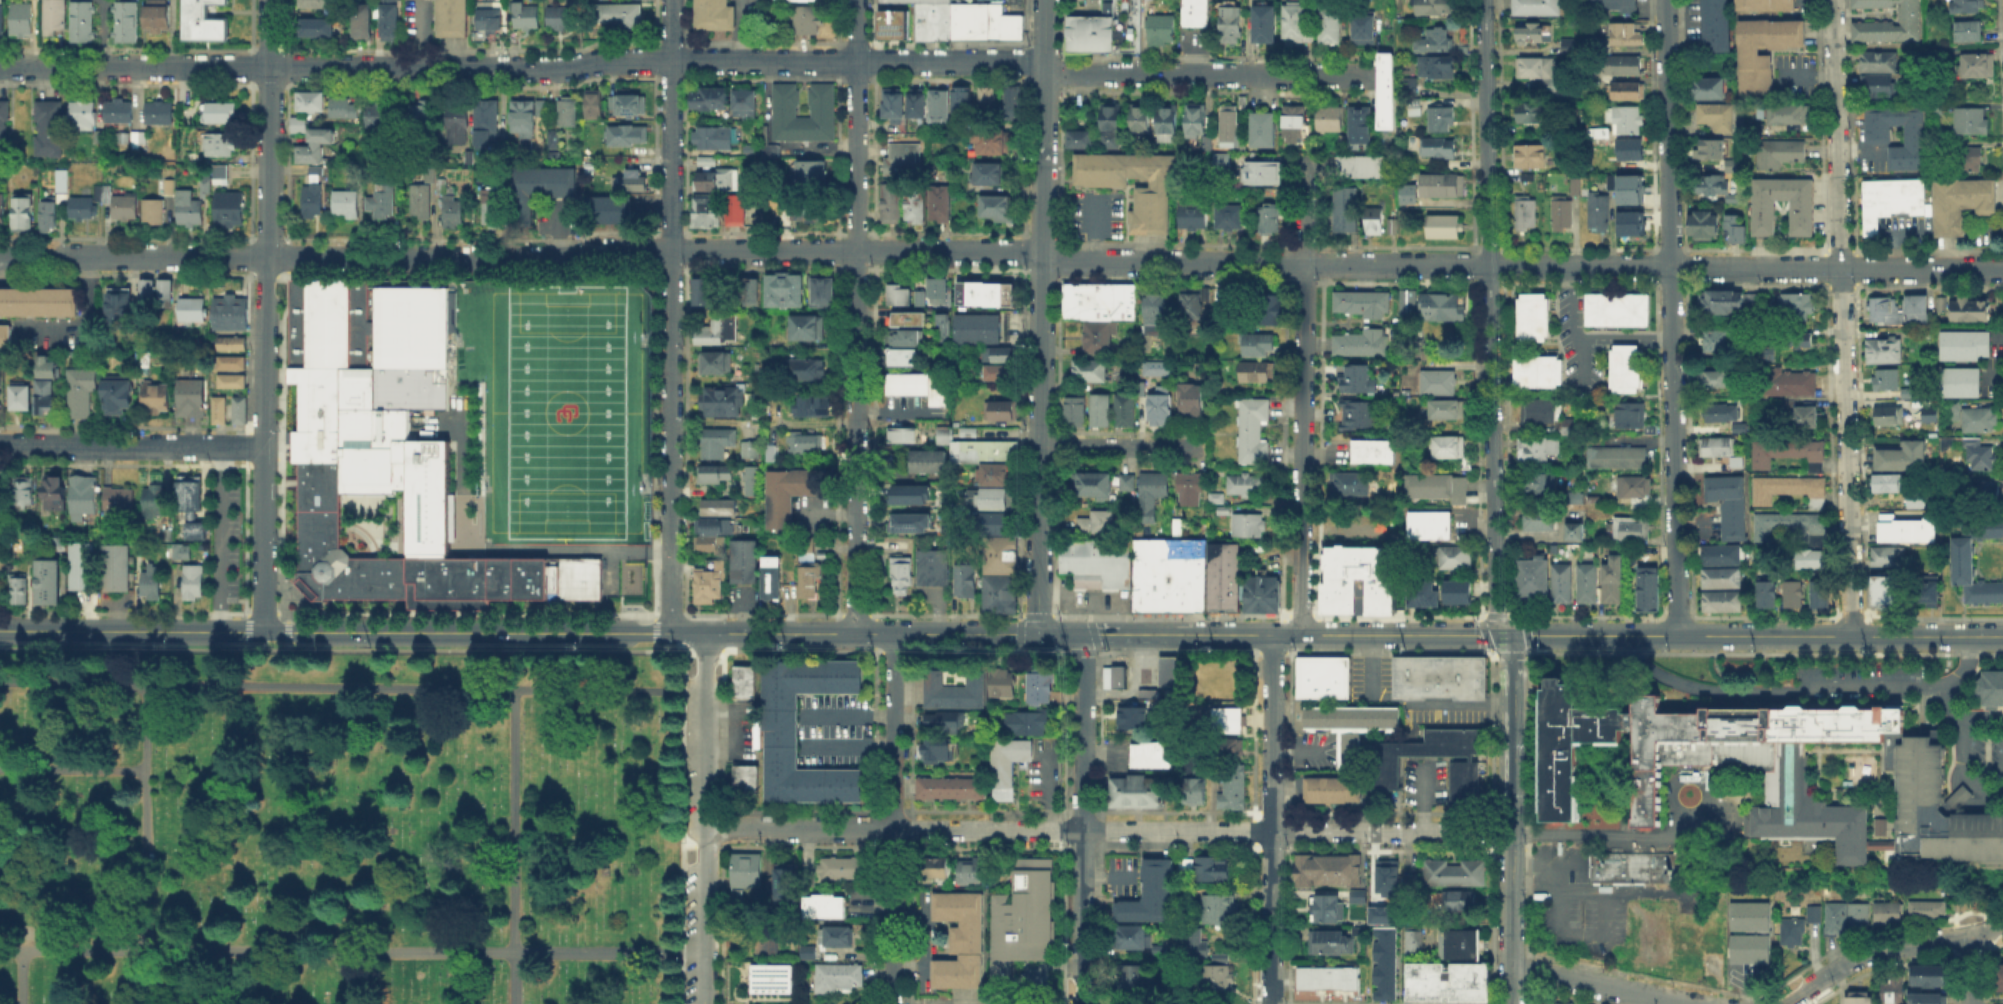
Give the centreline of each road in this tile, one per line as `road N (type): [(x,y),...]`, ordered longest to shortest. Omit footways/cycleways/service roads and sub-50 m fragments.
road 1 (residential): [(0,256),(1489,263)]
road 2 (residential): [(0,65),(548,70),(605,58),(1367,76)]
road 3 (residential): [(1833,0),(1852,636)]
road 4 (residential): [(1665,0),(1678,636)]
road 5 (tertiary): [(1046,0),(1038,634)]
road 6 (residential): [(671,0),(669,632)]
road 7 (residential): [(856,0),(855,632)]
road 8 (residential): [(271,0),(261,630)]
road 9 (residential): [(1489,263),(2002,266)]
road 10 (tertiary): [(1503,635),(2002,637)]
road 11 (residential): [(1305,156),(1301,635)]
road 12 (tertiary): [(1084,634),(1503,635)]
road 13 (tertiary): [(261,630),(669,632)]
road 14 (residential): [(892,828),(1271,831)]
road 15 (residential): [(702,632),(702,1003)]
road 16 (residential): [(893,633),(892,1003)]
road 17 (tertiary): [(1503,635),(1511,661),(1511,1003)]
road 18 (residential): [(1084,634),(1081,1003)]
road 19 (residential): [(1489,263),(1495,611)]
road 20 (residential): [(1483,0),(1489,263)]
road 21 (residential): [(0,445),(262,447)]
road 22 (tertiary): [(0,630),(261,630)]
road 23 (residential): [(1779,1003),(1855,955),(2002,923)]
road 24 (residential): [(1271,831),(1497,832)]
road 25 (residential): [(1271,635),(1271,831)]
road 26 (residential): [(1511,965),(1701,1003)]
road 27 (residential): [(702,827),(892,828)]
road 28 (residential): [(1271,831),(1270,1003)]
road 29 (residential): [(1040,447),(1202,448)]
road 30 (tertiary): [(702,632),(855,632)]
road 31 (tertiary): [(893,633),(1038,634)]

